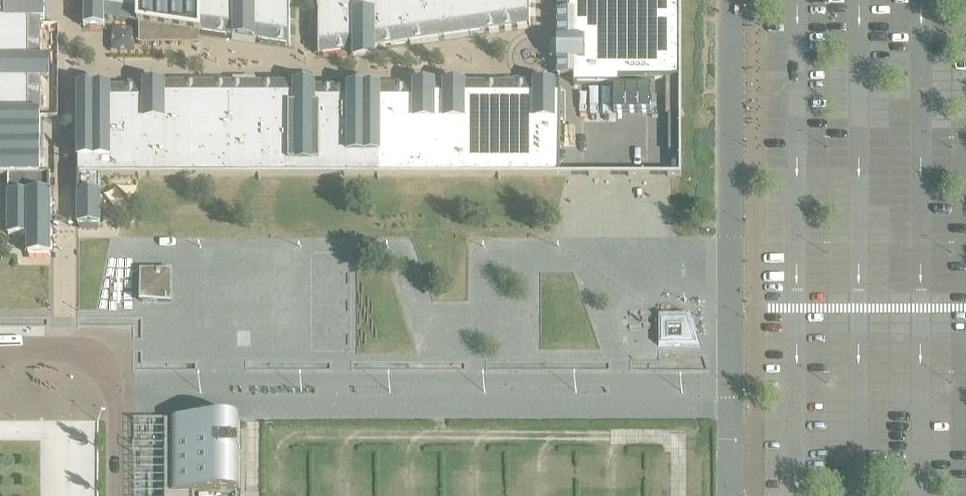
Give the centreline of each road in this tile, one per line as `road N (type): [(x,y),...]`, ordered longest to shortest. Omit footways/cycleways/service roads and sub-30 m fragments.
road 1 (tertiary): [(114,495),(114,406),(105,363),(85,348),(0,348)]

